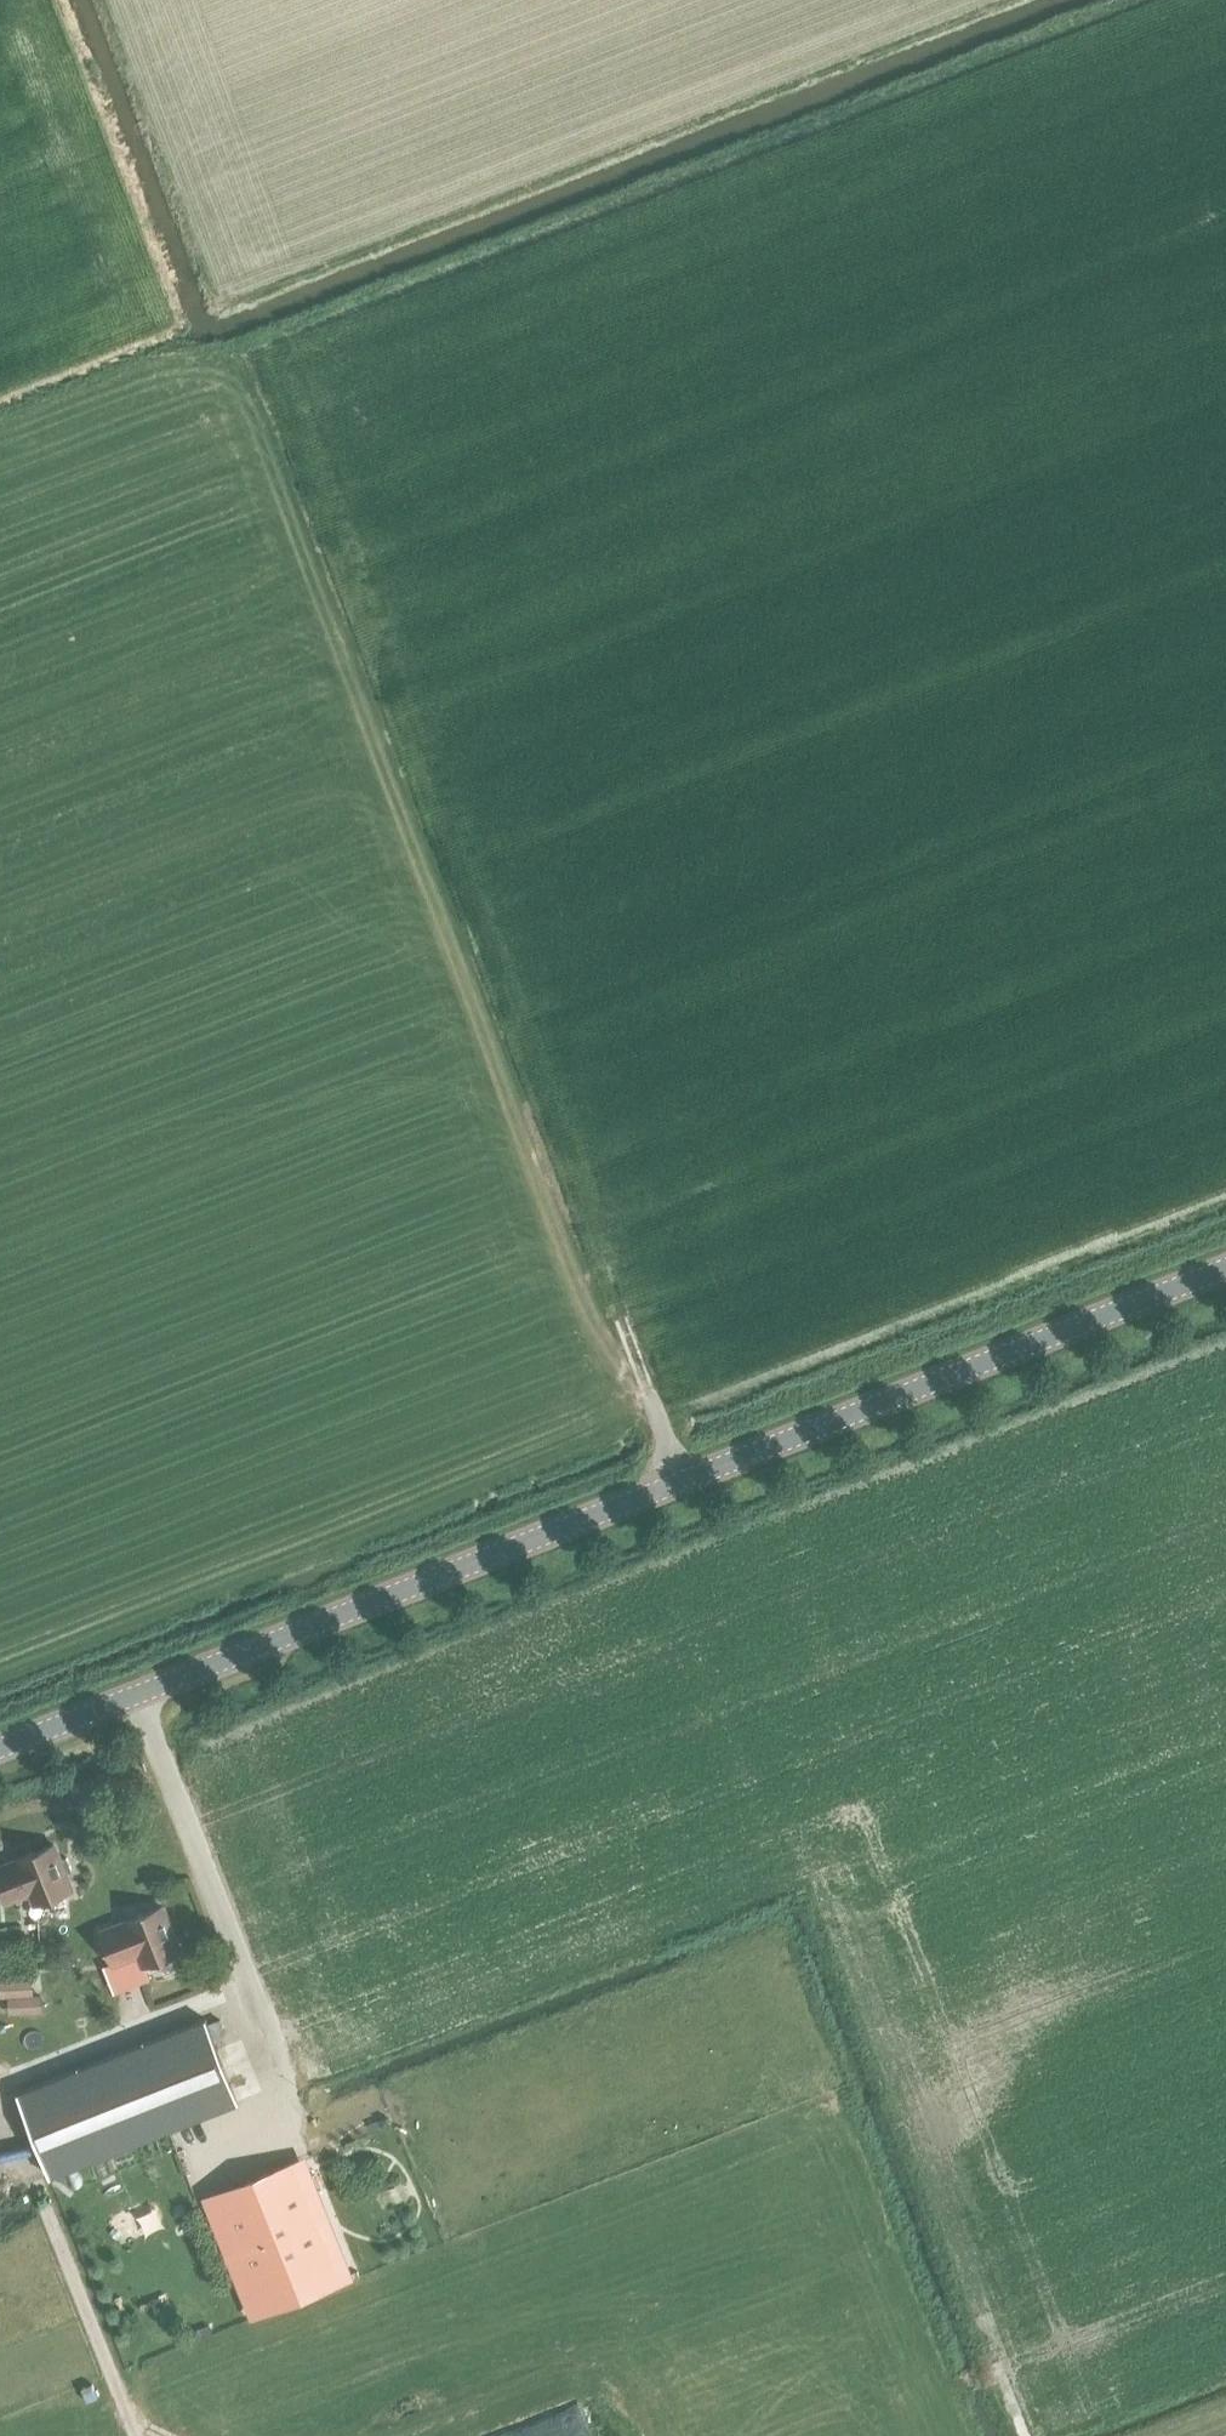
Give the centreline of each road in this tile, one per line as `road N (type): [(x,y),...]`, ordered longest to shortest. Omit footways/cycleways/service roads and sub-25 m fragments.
road 1 (tertiary): [(0,1749),(1225,1268)]
road 2 (track): [(36,2179),(137,2435)]
road 3 (track): [(683,1481),(620,1322)]

